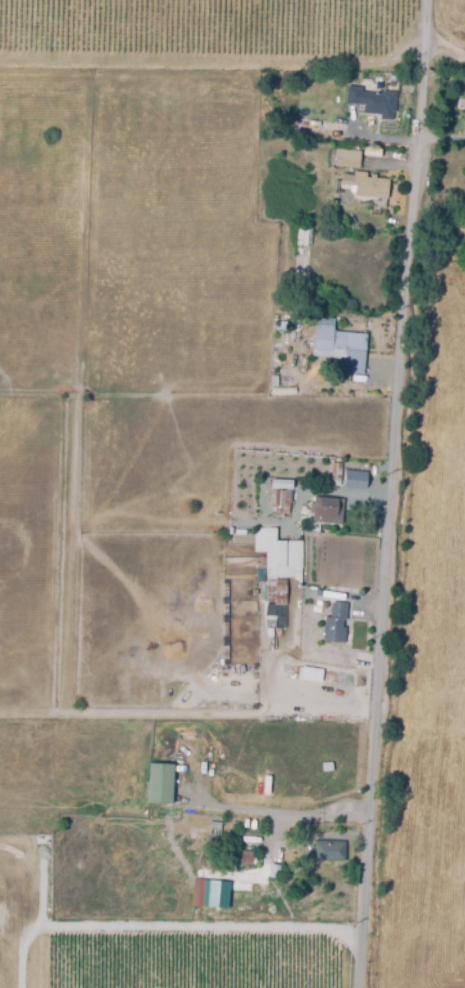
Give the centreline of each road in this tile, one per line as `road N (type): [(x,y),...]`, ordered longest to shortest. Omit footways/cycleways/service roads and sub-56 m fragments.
road 1 (residential): [(364,987),(430,0)]

